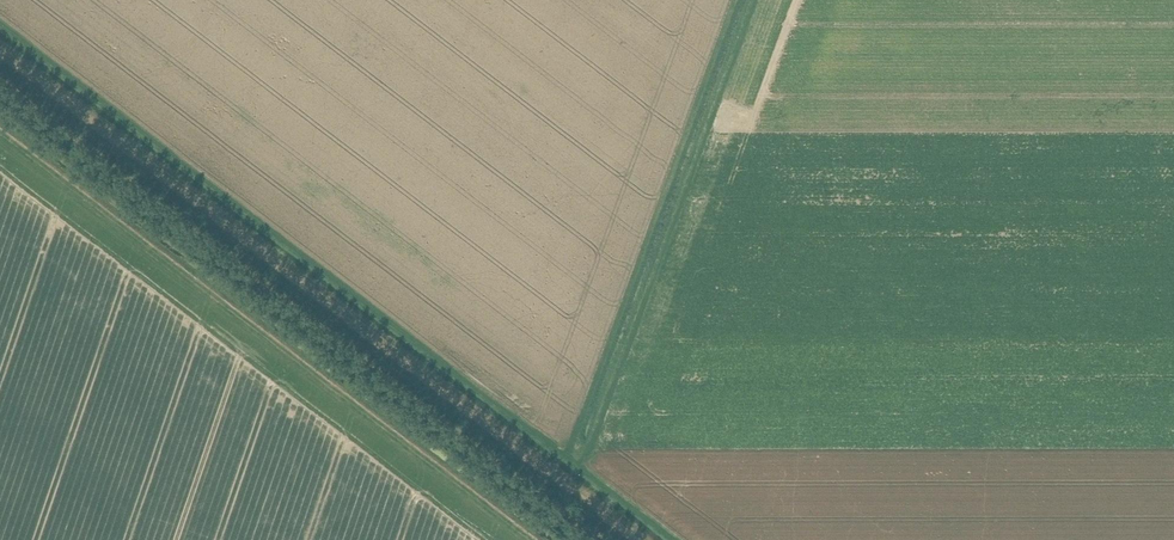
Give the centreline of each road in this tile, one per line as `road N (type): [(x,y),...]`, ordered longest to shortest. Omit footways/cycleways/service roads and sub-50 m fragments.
road 1 (track): [(600,539),(0,81)]

